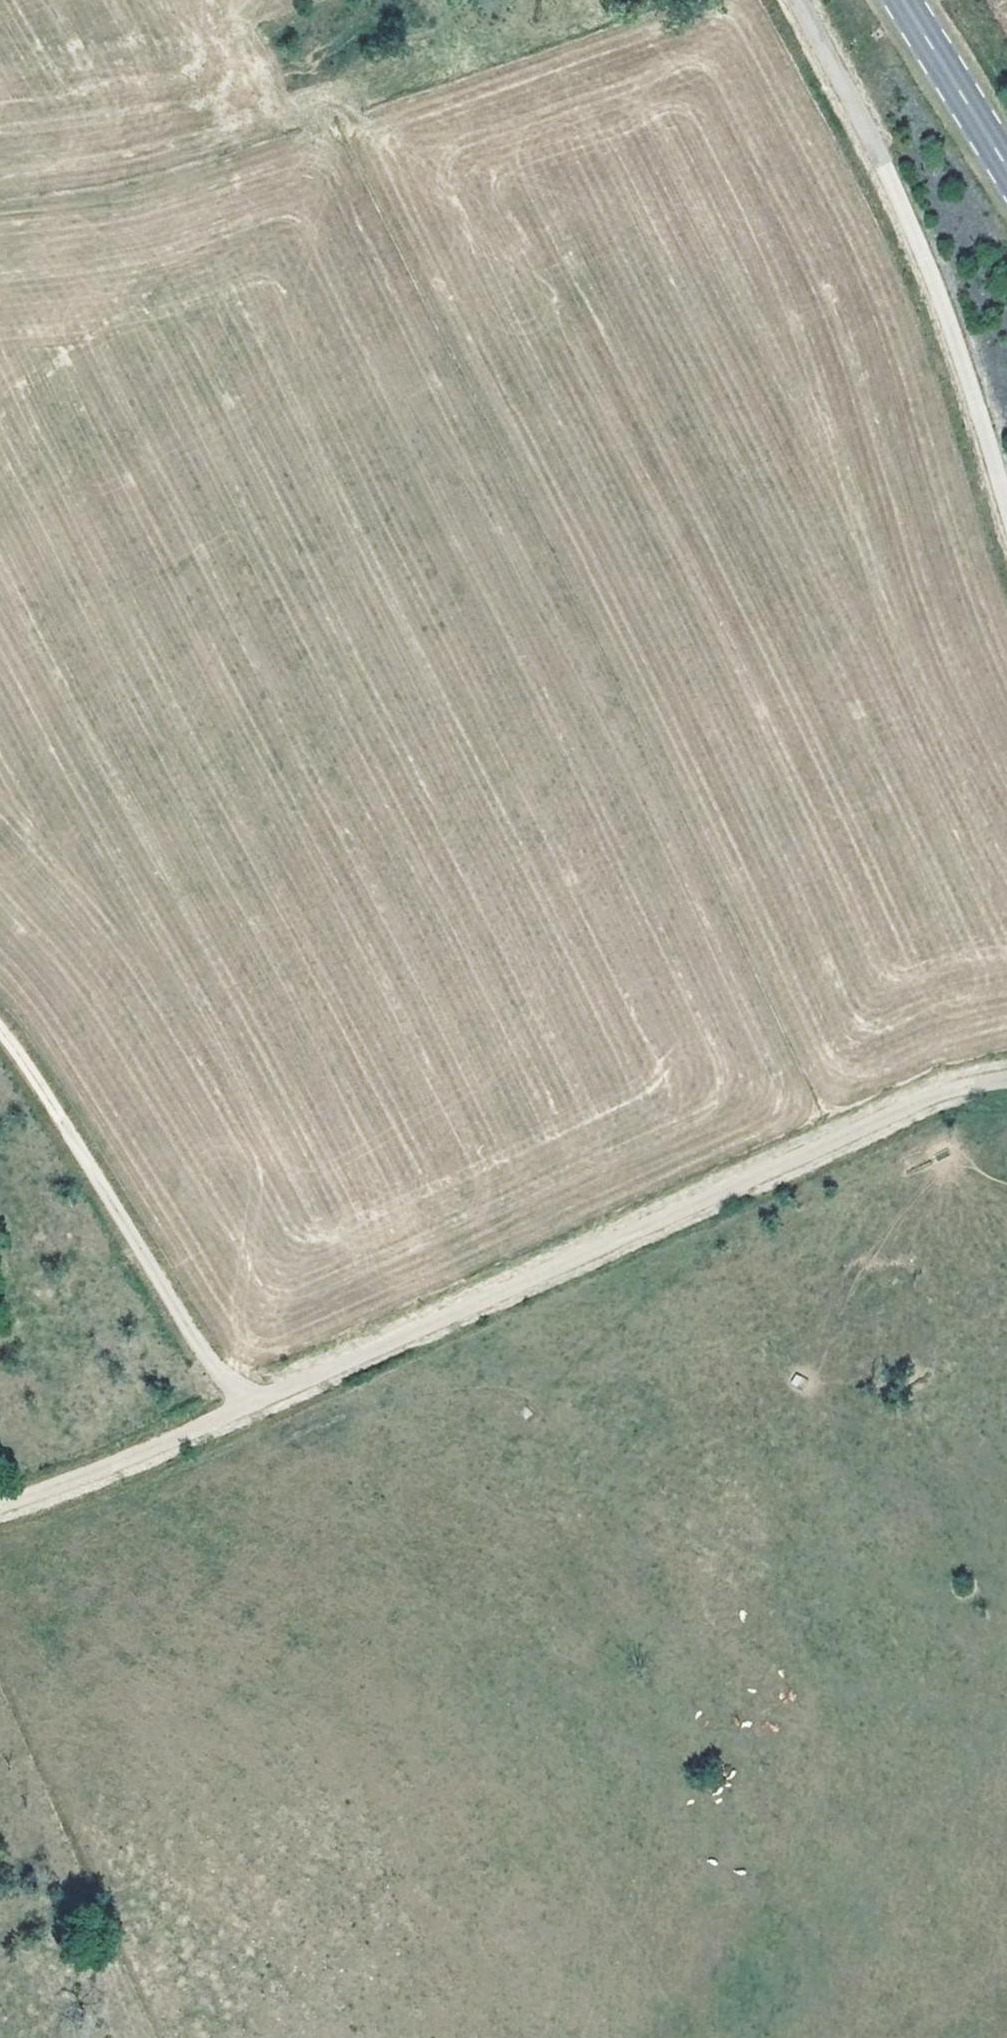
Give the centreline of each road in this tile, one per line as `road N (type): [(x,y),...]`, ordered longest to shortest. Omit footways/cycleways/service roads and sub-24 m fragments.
road 1 (track): [(976,1084),(899,1109),(104,1468),(0,1504)]
road 2 (track): [(243,1405),(0,1032)]
road 3 (primary): [(1006,171),(900,0)]

